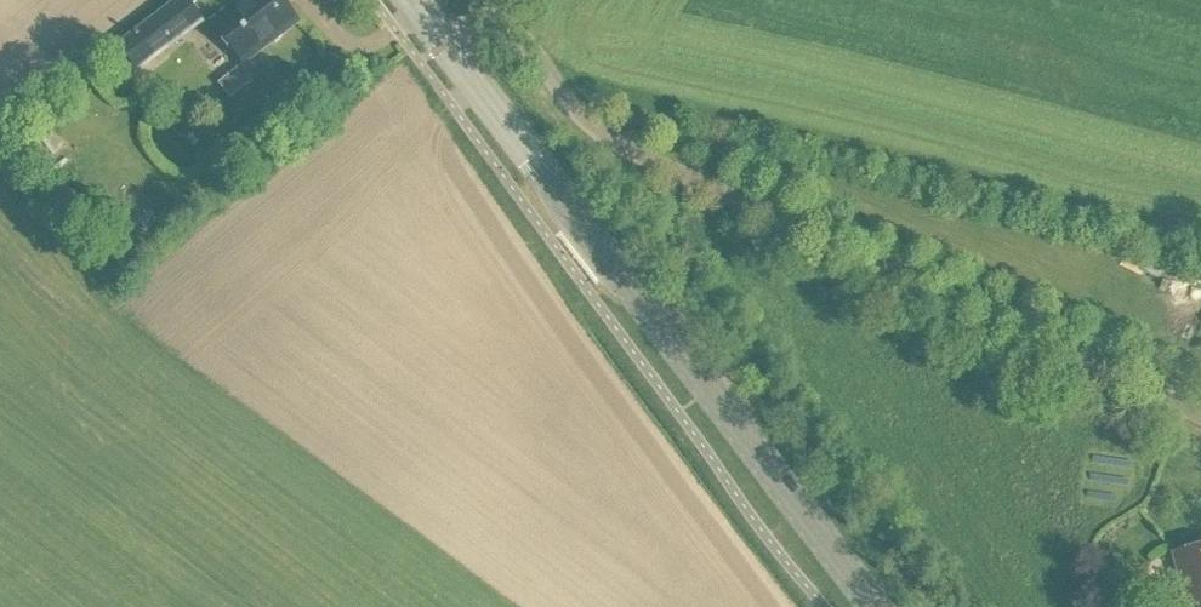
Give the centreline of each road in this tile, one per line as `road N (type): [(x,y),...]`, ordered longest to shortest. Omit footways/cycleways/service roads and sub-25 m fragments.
road 1 (unclassified): [(1200,421),(610,146),(496,14),(446,44)]
road 2 (primary): [(877,606),(446,44)]

